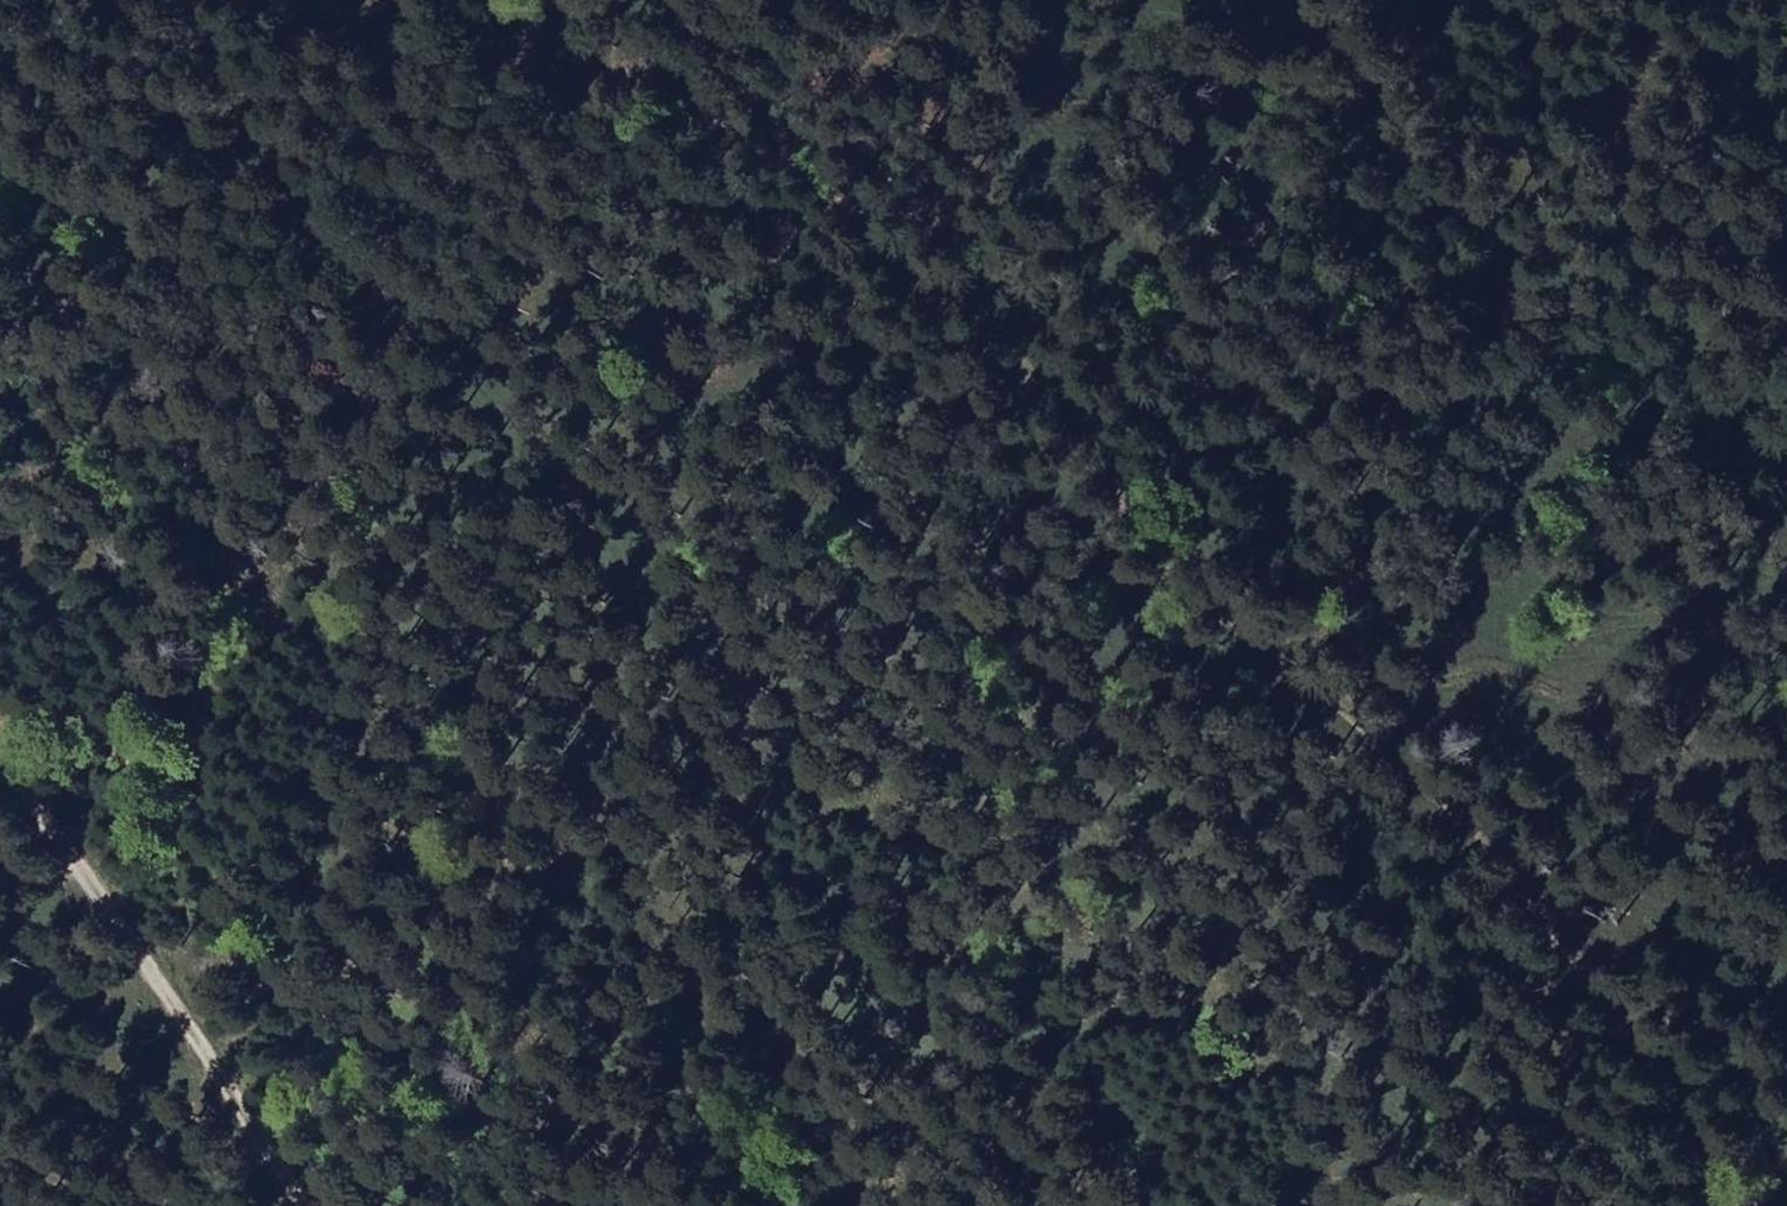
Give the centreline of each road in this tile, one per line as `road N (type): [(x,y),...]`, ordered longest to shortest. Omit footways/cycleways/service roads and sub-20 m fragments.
road 1 (track): [(322,1205),(192,1002),(0,772)]

